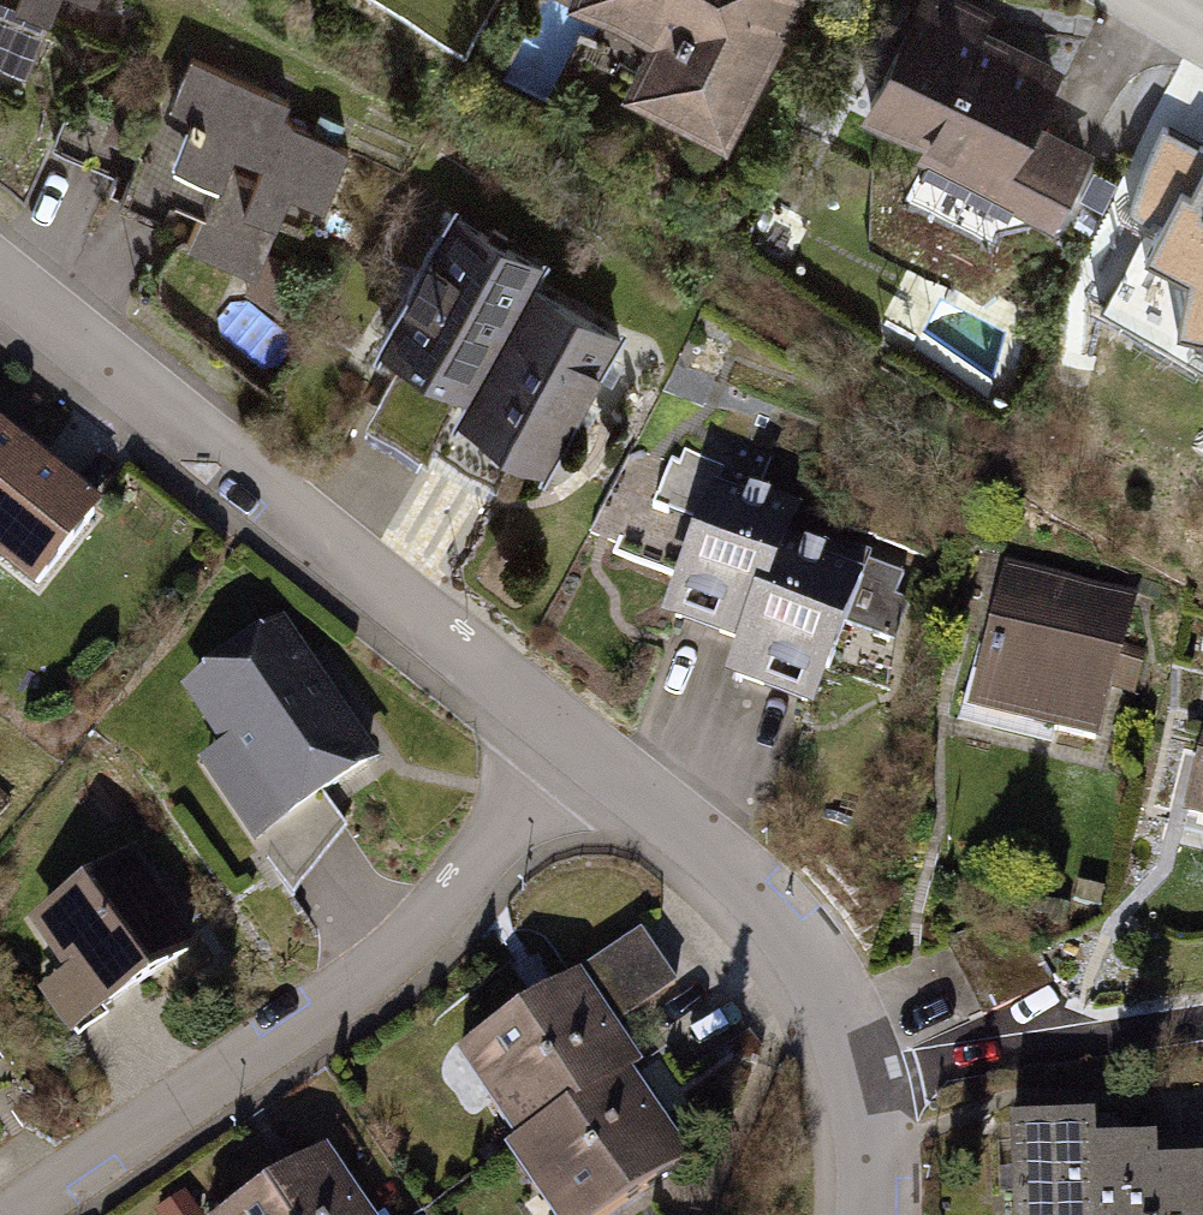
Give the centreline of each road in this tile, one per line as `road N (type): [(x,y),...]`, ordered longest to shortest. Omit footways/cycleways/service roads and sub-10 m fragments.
road 1 (residential): [(571,744),(0,296)]
road 2 (residential): [(571,744),(448,904),(316,1017),(31,1214)]
road 3 (residential): [(874,1214),(878,1164),(843,1016),(763,904),(571,744)]

